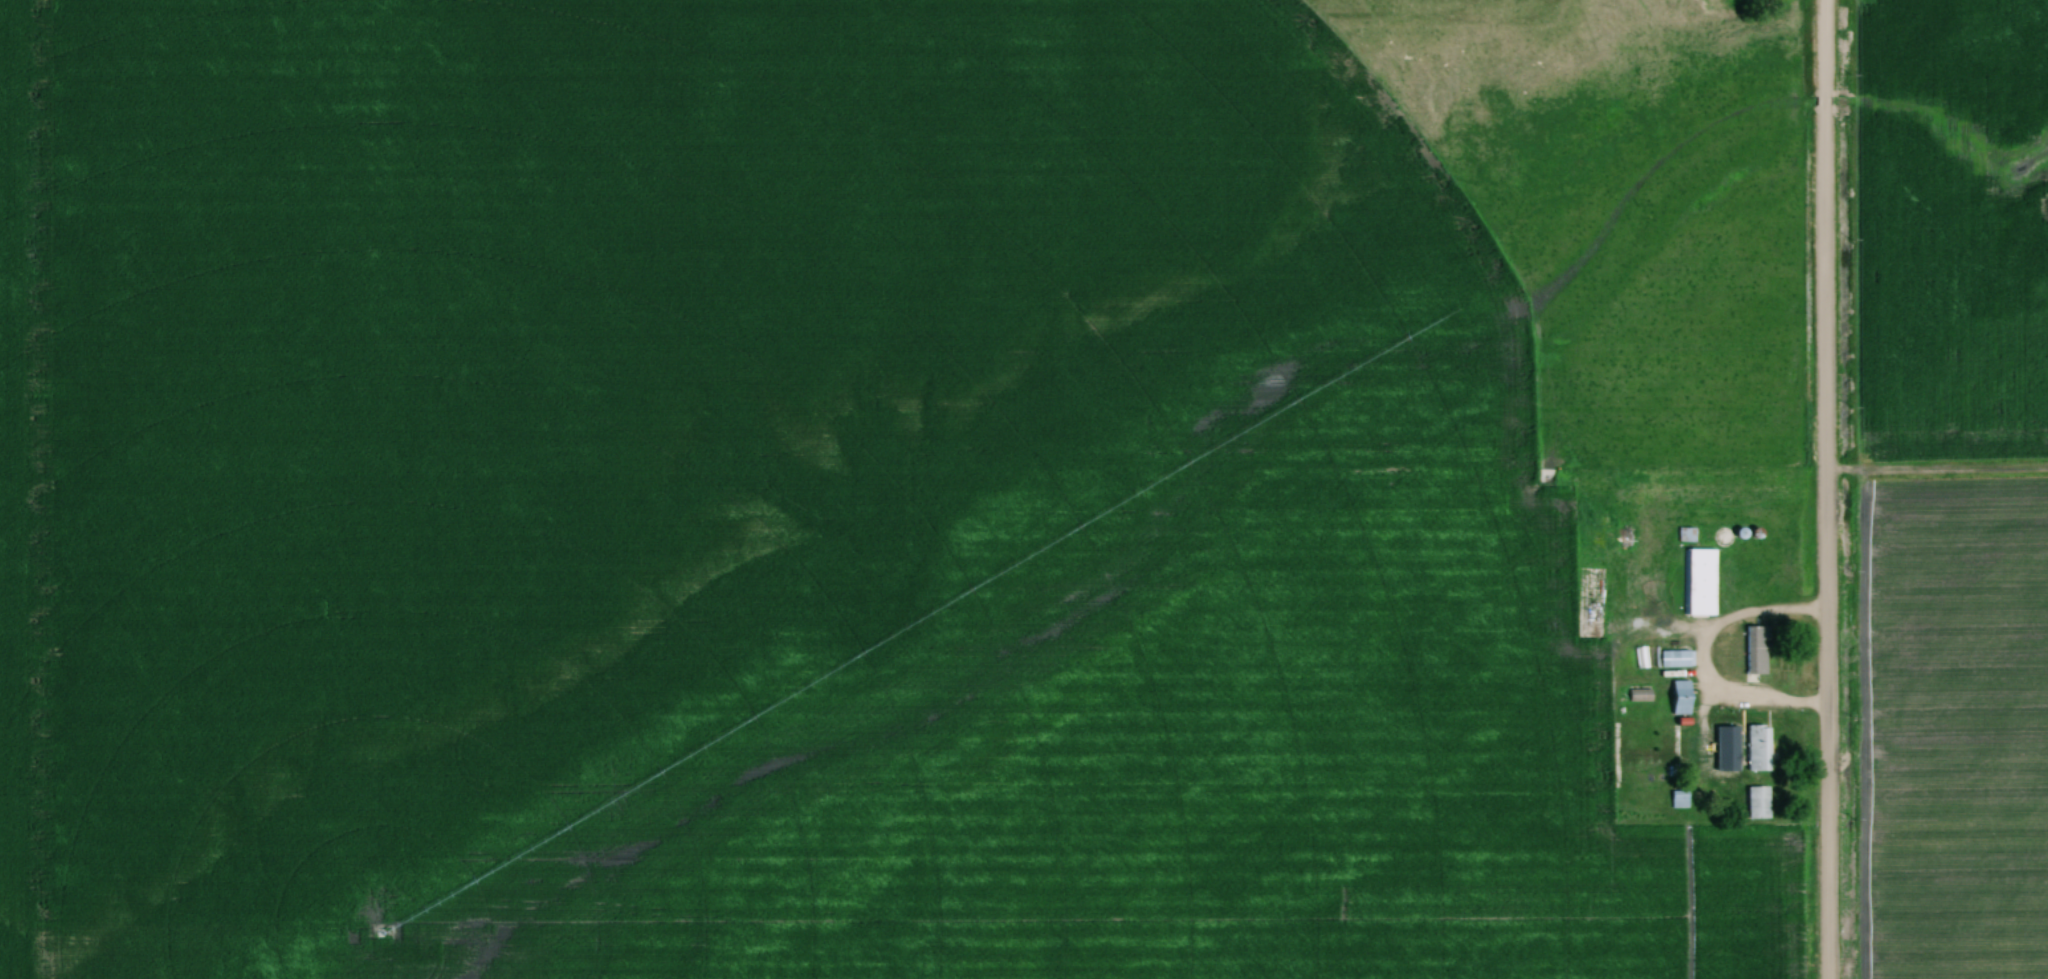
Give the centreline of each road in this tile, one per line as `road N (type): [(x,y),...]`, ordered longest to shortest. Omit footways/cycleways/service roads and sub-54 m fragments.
road 1 (residential): [(1828,978),(1824,0)]

